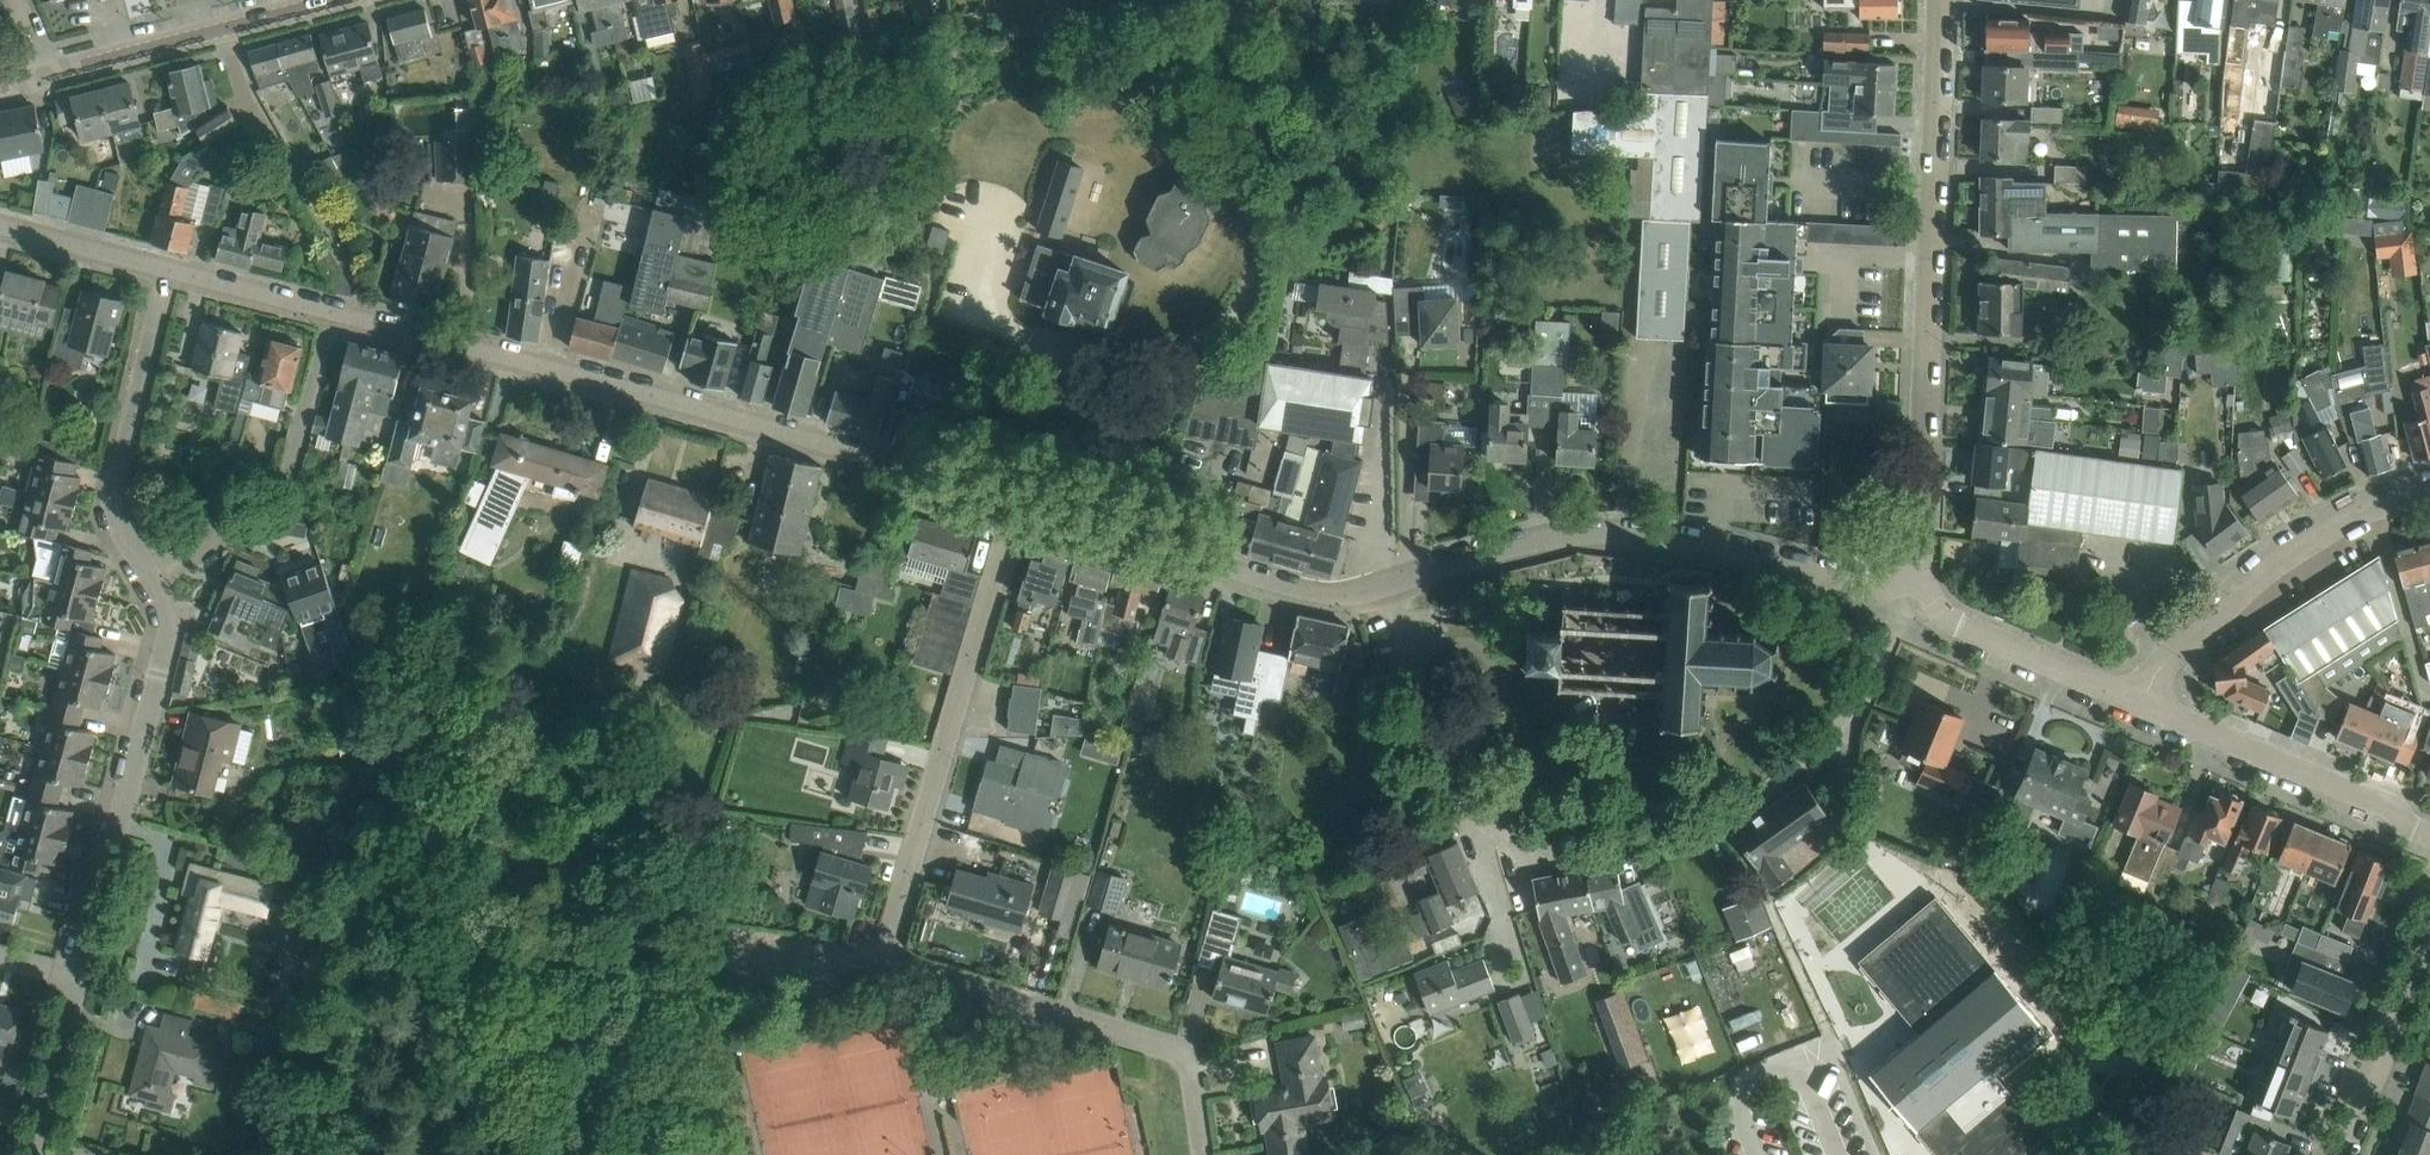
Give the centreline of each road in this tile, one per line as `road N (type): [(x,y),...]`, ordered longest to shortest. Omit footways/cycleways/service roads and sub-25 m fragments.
road 1 (residential): [(1015,499),(167,267)]
road 2 (residential): [(1202,1145),(1183,1054),(909,965),(893,952),(1015,499)]
road 3 (residential): [(1390,583),(1412,671),(1491,816),(1521,854),(1558,867),(1710,827),(1800,766),(1858,712),(1904,601)]
road 4 (residential): [(81,978),(174,616),(125,532),(116,484),(167,267)]
road 5 (residential): [(1940,0),(1917,543),(1904,601)]
road 6 (residential): [(1904,601),(1820,570),(1661,537),(1592,533),(1390,583)]
road 7 (residential): [(1390,583),(1320,592),(1015,499)]
road 8 (residential): [(2143,705),(2154,674),(2281,554),(2335,519),(2429,487)]
road 9 (residential): [(2429,837),(2383,803),(2143,705)]
road 10 (residential): [(45,75),(335,0)]
road 11 (residential): [(2143,705),(1904,601)]
road 12 (residential): [(2343,1154),(2429,932)]
road 13 (residential): [(1388,378),(1390,583)]
road 14 (residential): [(33,1154),(81,978)]
road 15 (residential): [(167,267),(0,222)]

